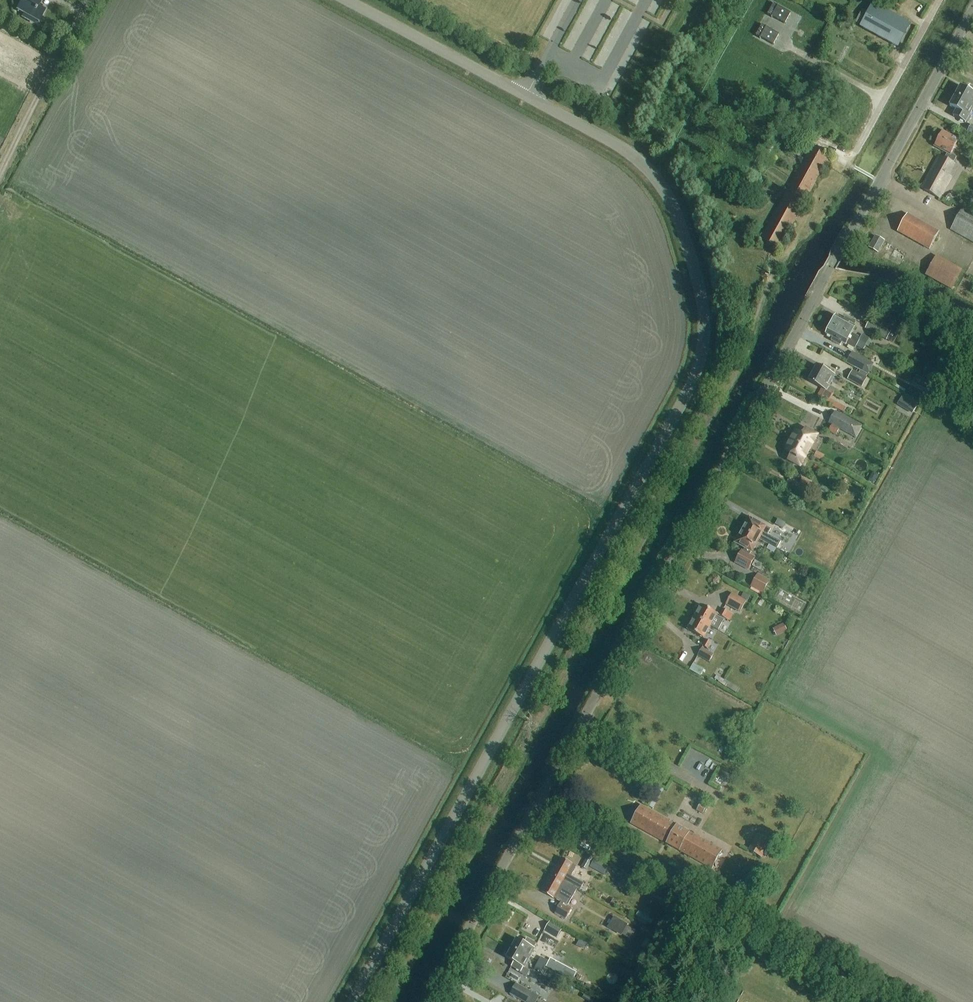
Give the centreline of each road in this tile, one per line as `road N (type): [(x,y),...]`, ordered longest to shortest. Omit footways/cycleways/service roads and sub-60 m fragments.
road 1 (unclassified): [(352,1001),(692,382),(703,344),(701,293),(675,210),(649,169),(348,0)]
road 2 (unclassified): [(427,1001),(972,11)]
road 3 (track): [(535,806),(746,924)]
road 4 (unclassified): [(939,0),(847,164)]
road 5 (track): [(746,924),(886,1001)]
road 6 (track): [(60,54),(0,175)]

